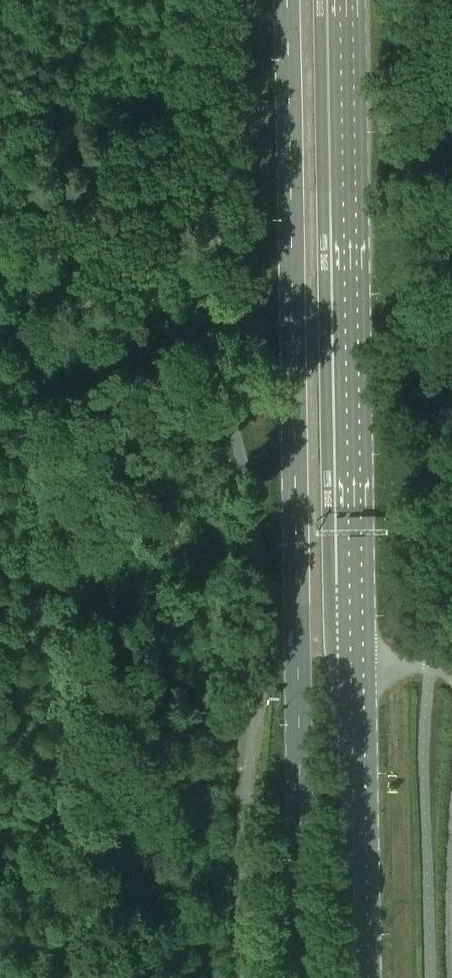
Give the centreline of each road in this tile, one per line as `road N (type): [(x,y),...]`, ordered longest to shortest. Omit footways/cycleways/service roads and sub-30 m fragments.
road 1 (primary): [(286,0),(303,977)]
road 2 (primary): [(351,668),(340,0)]
road 3 (primary): [(361,977),(351,668)]
road 4 (unclassified): [(249,727),(245,977)]

